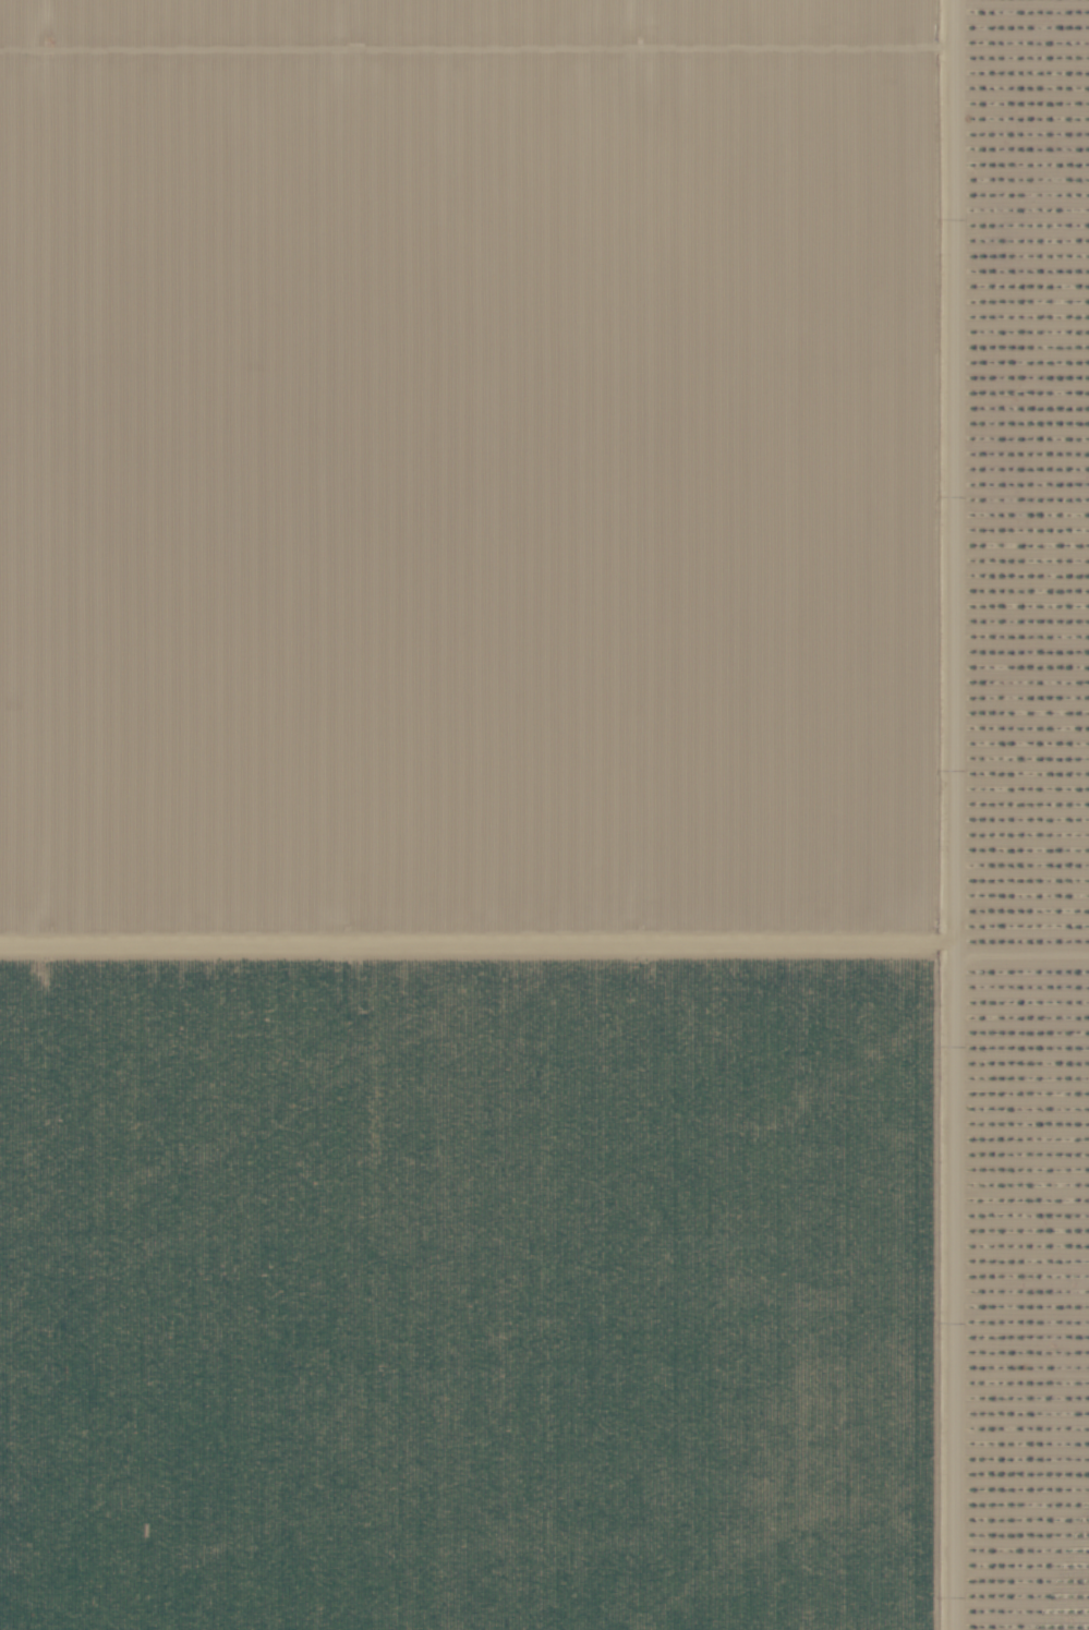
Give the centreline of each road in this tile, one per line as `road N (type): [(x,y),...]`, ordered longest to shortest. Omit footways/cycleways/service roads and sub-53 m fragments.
road 1 (residential): [(926,1629),(940,0)]

